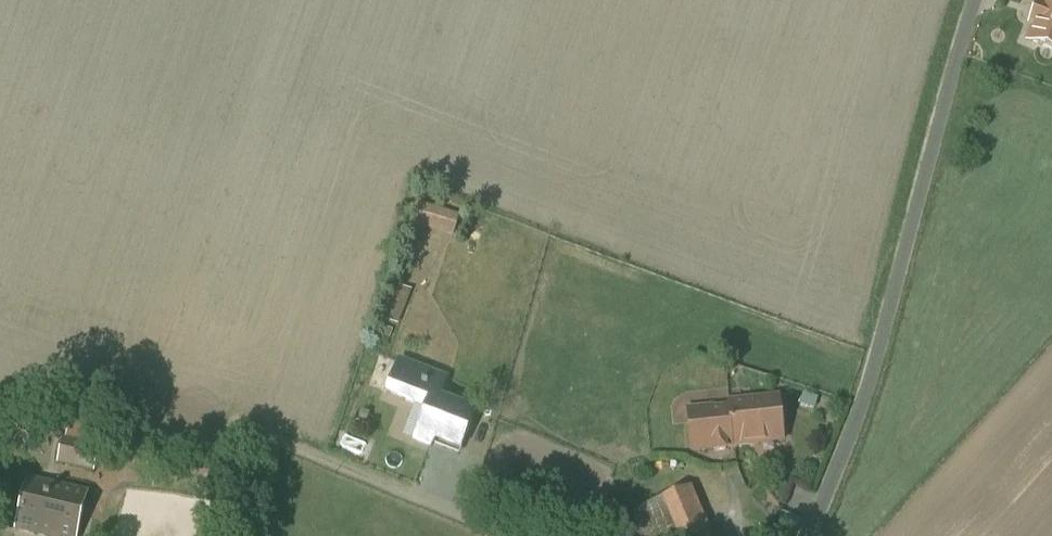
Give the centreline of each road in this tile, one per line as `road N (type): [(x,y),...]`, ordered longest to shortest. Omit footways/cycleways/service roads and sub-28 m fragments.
road 1 (unclassified): [(979,0),(870,383),(813,535)]

